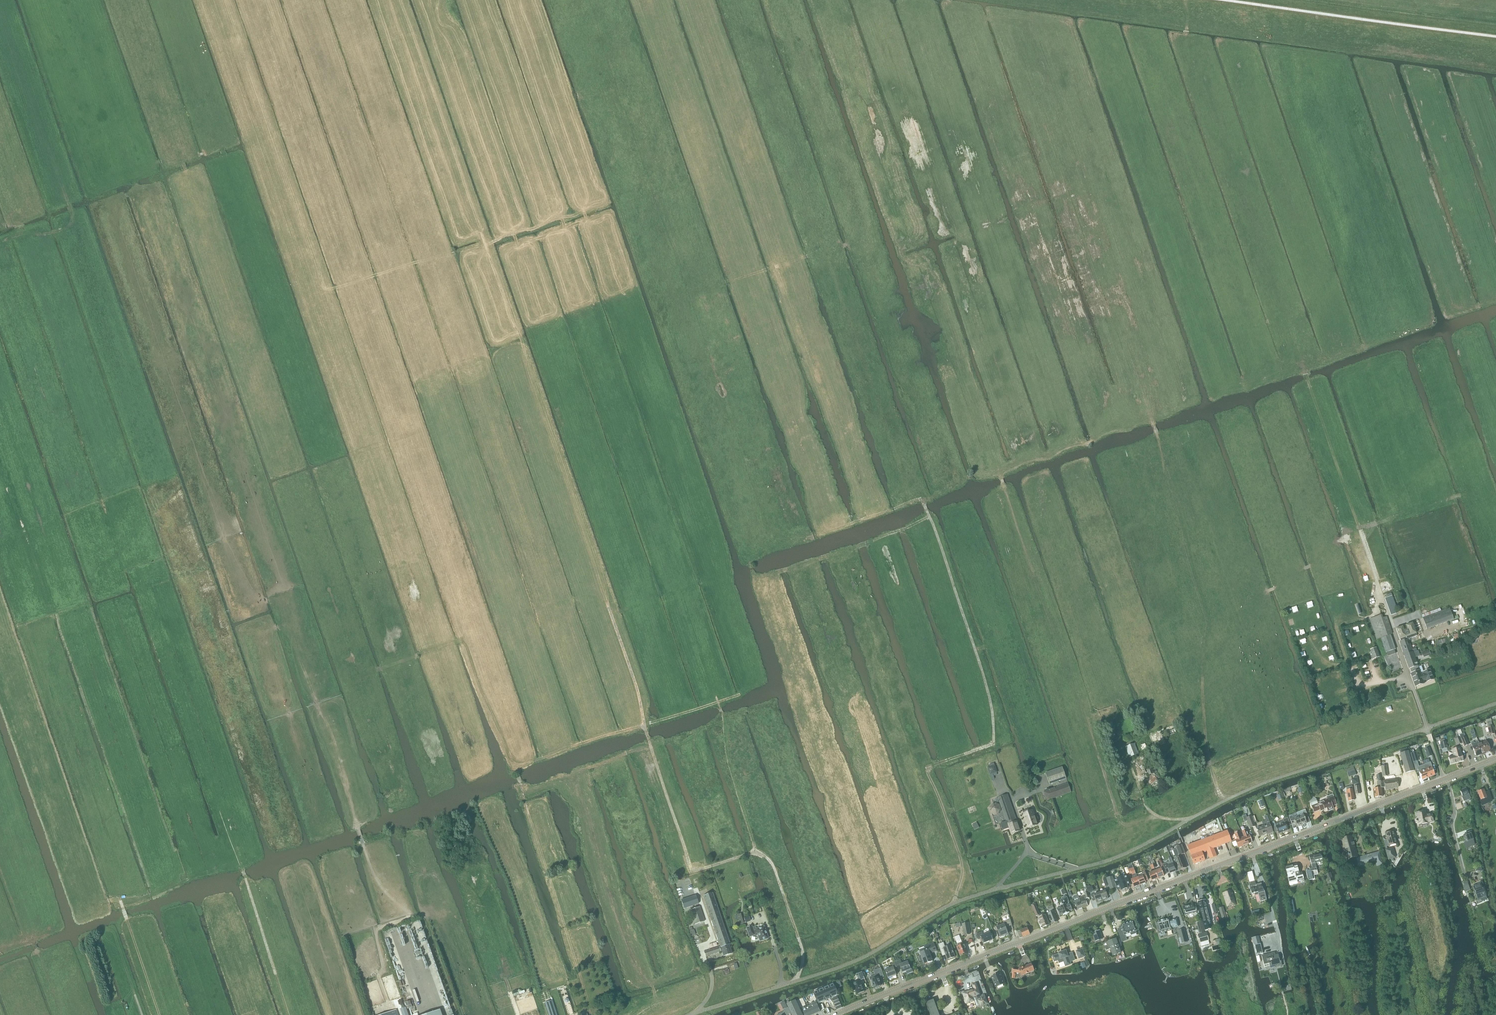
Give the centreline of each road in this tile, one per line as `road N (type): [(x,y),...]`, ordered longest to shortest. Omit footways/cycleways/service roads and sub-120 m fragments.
road 1 (unclassified): [(691,1014),(844,966),(953,903),(1109,861),(1262,784),(1427,728)]
road 2 (track): [(478,231),(600,565),(689,864),(694,870),(755,850)]
road 3 (secondary): [(838,1014),(1443,781)]
road 4 (track): [(793,518),(804,539),(923,499),(990,702),(993,744),(927,770),(963,865),(953,903)]
road 5 (track): [(376,671),(464,639),(517,766),(579,970),(588,1004),(578,1014)]
road 6 (track): [(1001,477),(1121,820),(1159,816)]
road 7 (track): [(716,696),(755,850),(770,860),(804,952),(798,981)]
road 8 (track): [(576,184),(581,212),(329,291)]
road 9 (track): [(517,766),(741,693)]
road 10 (track): [(1303,368),(1360,530)]
road 11 (track): [(930,518),(776,573)]

